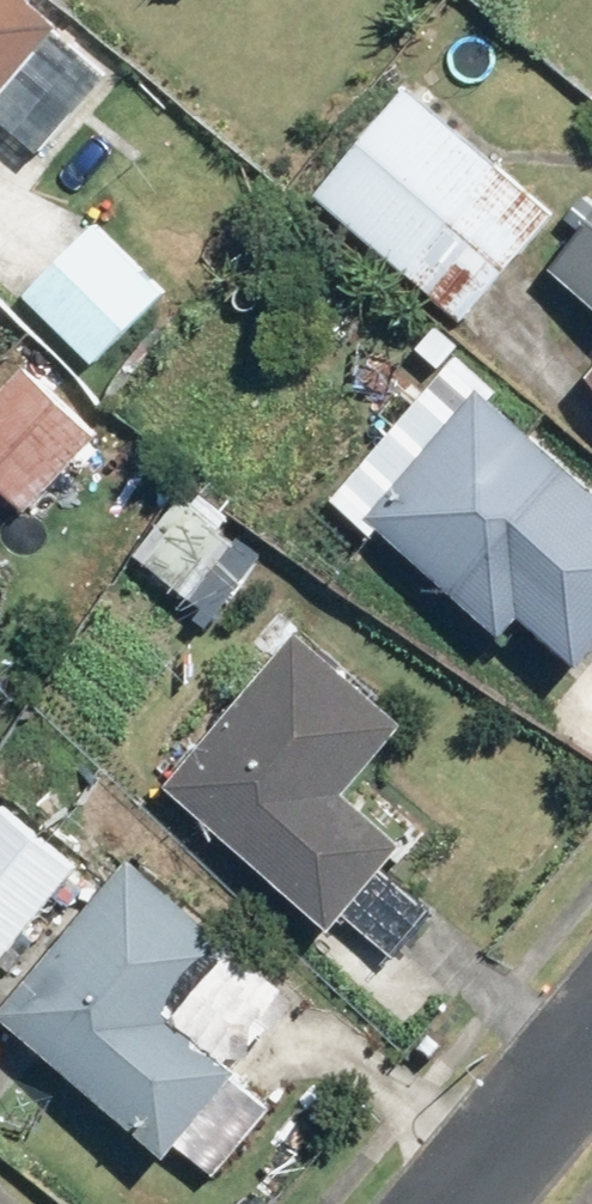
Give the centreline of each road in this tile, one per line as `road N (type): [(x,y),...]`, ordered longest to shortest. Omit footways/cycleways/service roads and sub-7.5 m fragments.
road 1 (residential): [(591,1053),(466,1203)]

